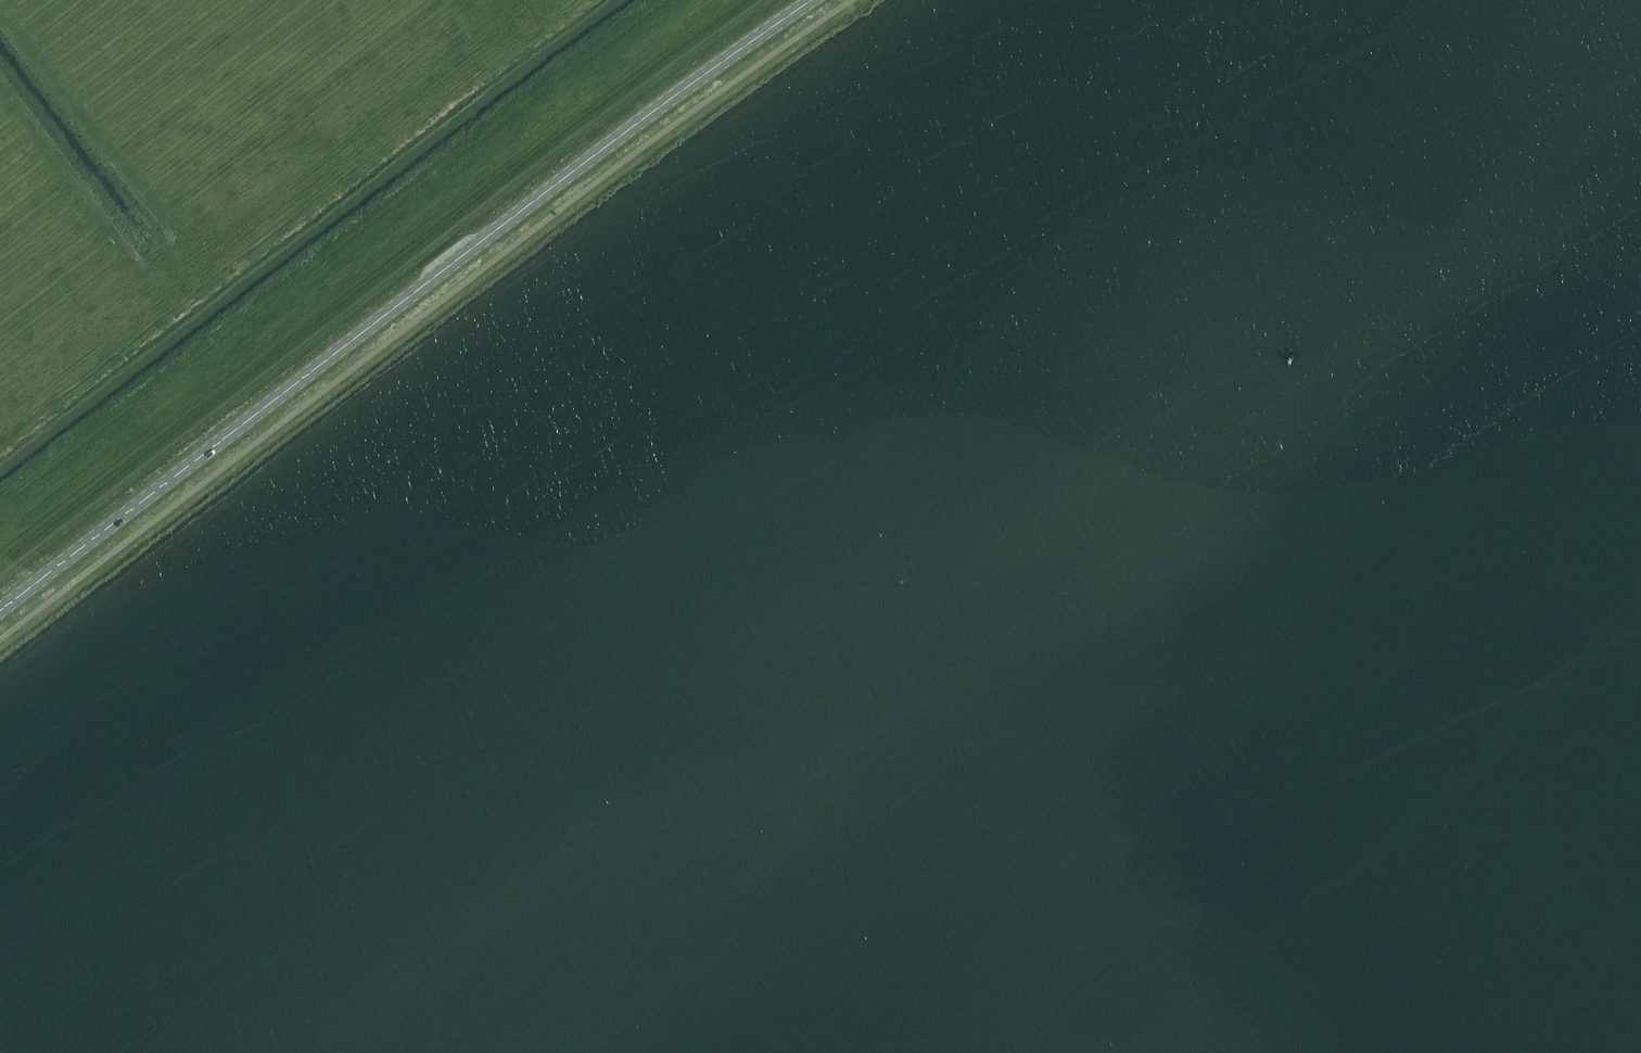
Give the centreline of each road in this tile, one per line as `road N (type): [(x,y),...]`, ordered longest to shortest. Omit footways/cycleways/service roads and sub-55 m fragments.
road 1 (primary): [(0,611),(811,0)]

